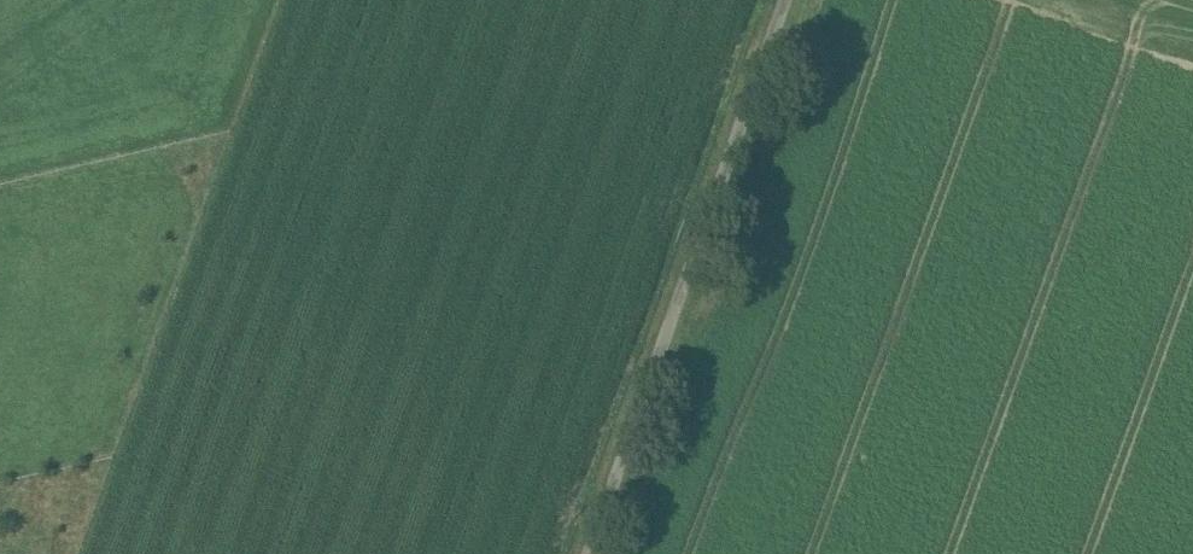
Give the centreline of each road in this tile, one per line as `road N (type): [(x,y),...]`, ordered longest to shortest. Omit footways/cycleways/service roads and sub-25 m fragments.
road 1 (unclassified): [(586,553),(785,0)]

